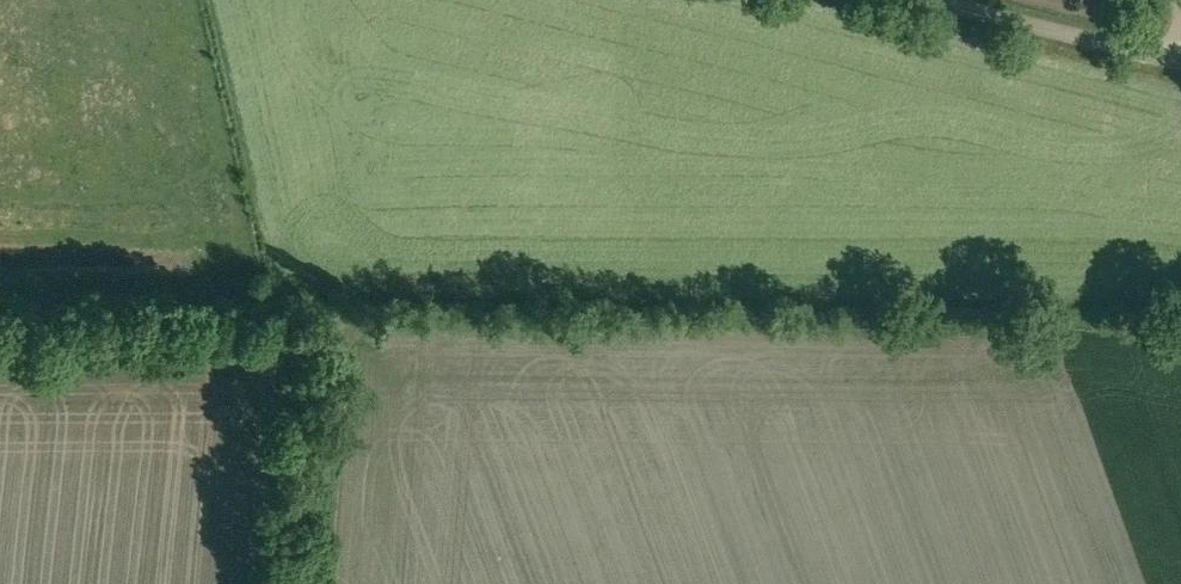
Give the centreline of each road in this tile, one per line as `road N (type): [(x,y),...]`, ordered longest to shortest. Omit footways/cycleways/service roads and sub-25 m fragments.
road 1 (unclassified): [(1180,63),(929,0)]

